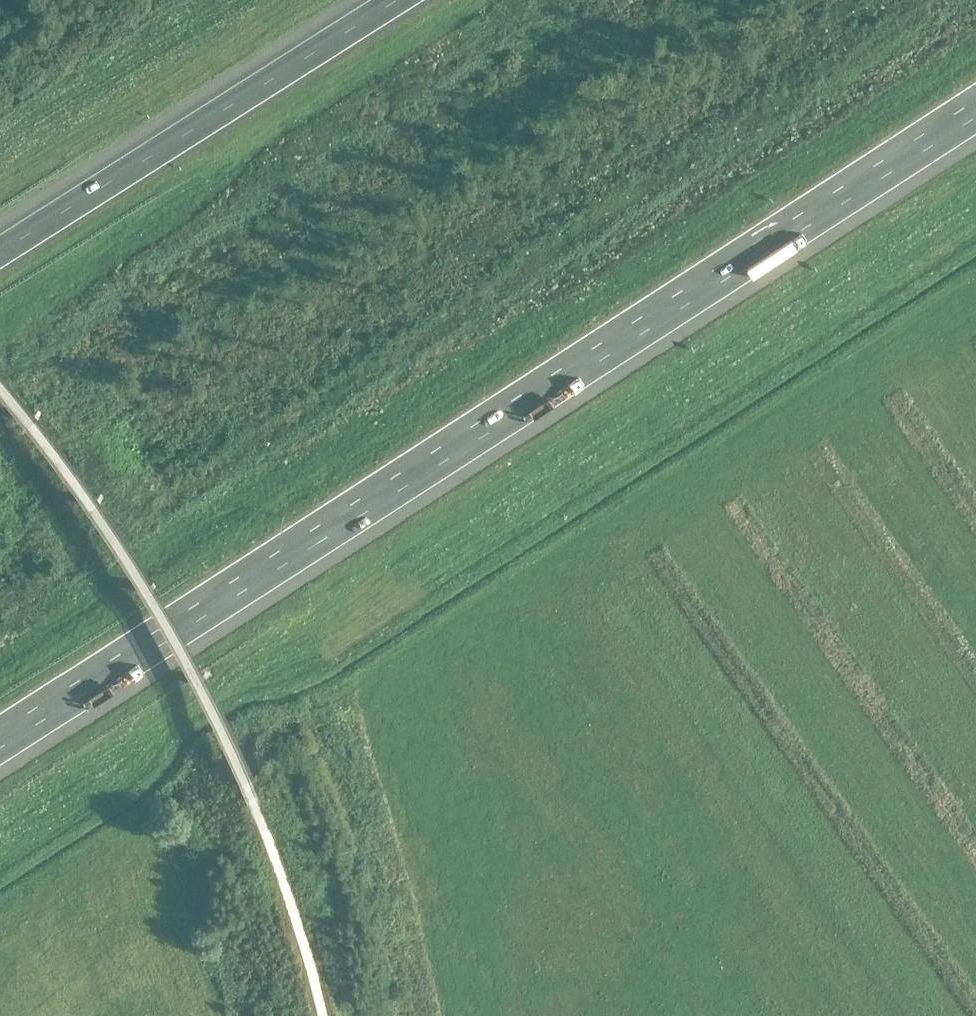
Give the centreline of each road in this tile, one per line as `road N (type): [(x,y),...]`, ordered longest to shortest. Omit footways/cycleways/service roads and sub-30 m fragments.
road 1 (motorway): [(0,740),(975,110)]
road 2 (motorway): [(394,0),(0,252)]

